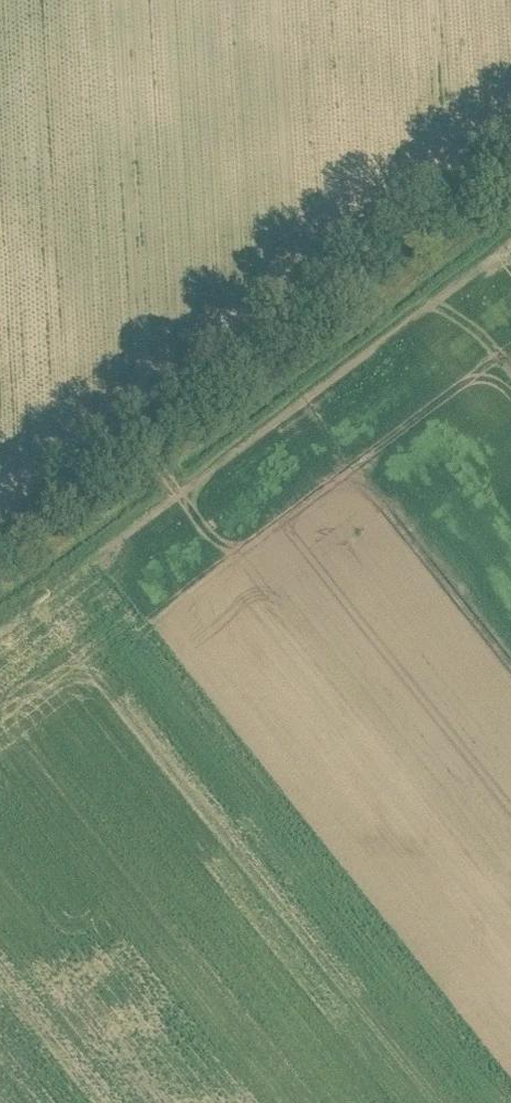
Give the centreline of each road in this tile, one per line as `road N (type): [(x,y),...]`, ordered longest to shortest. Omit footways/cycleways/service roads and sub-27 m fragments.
road 1 (track): [(510,163),(0,545)]

